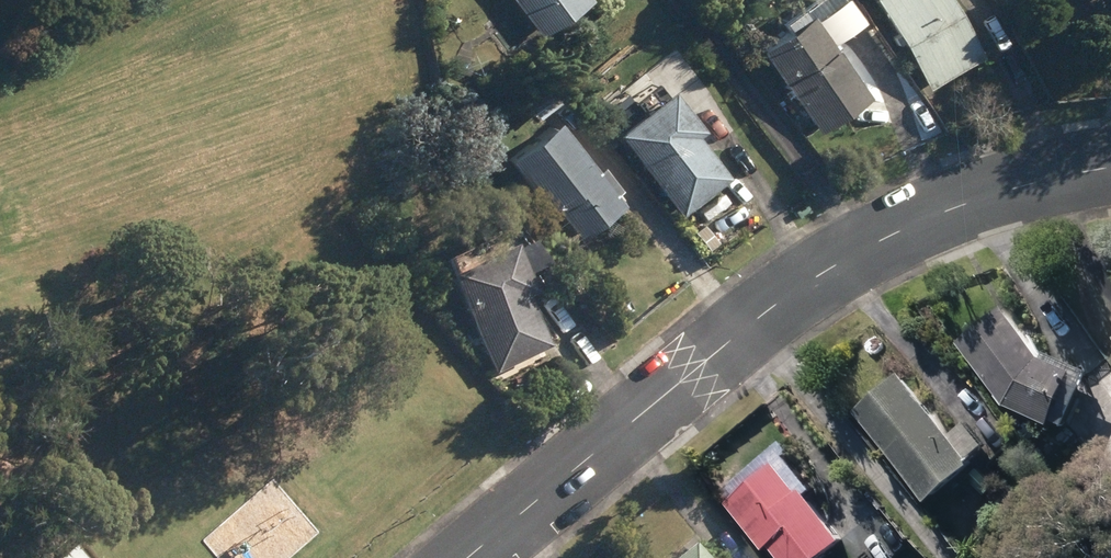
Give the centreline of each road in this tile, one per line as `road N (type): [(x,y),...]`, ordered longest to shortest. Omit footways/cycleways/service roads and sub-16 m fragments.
road 1 (residential): [(467,557),(819,272),(974,192),(1110,161)]

